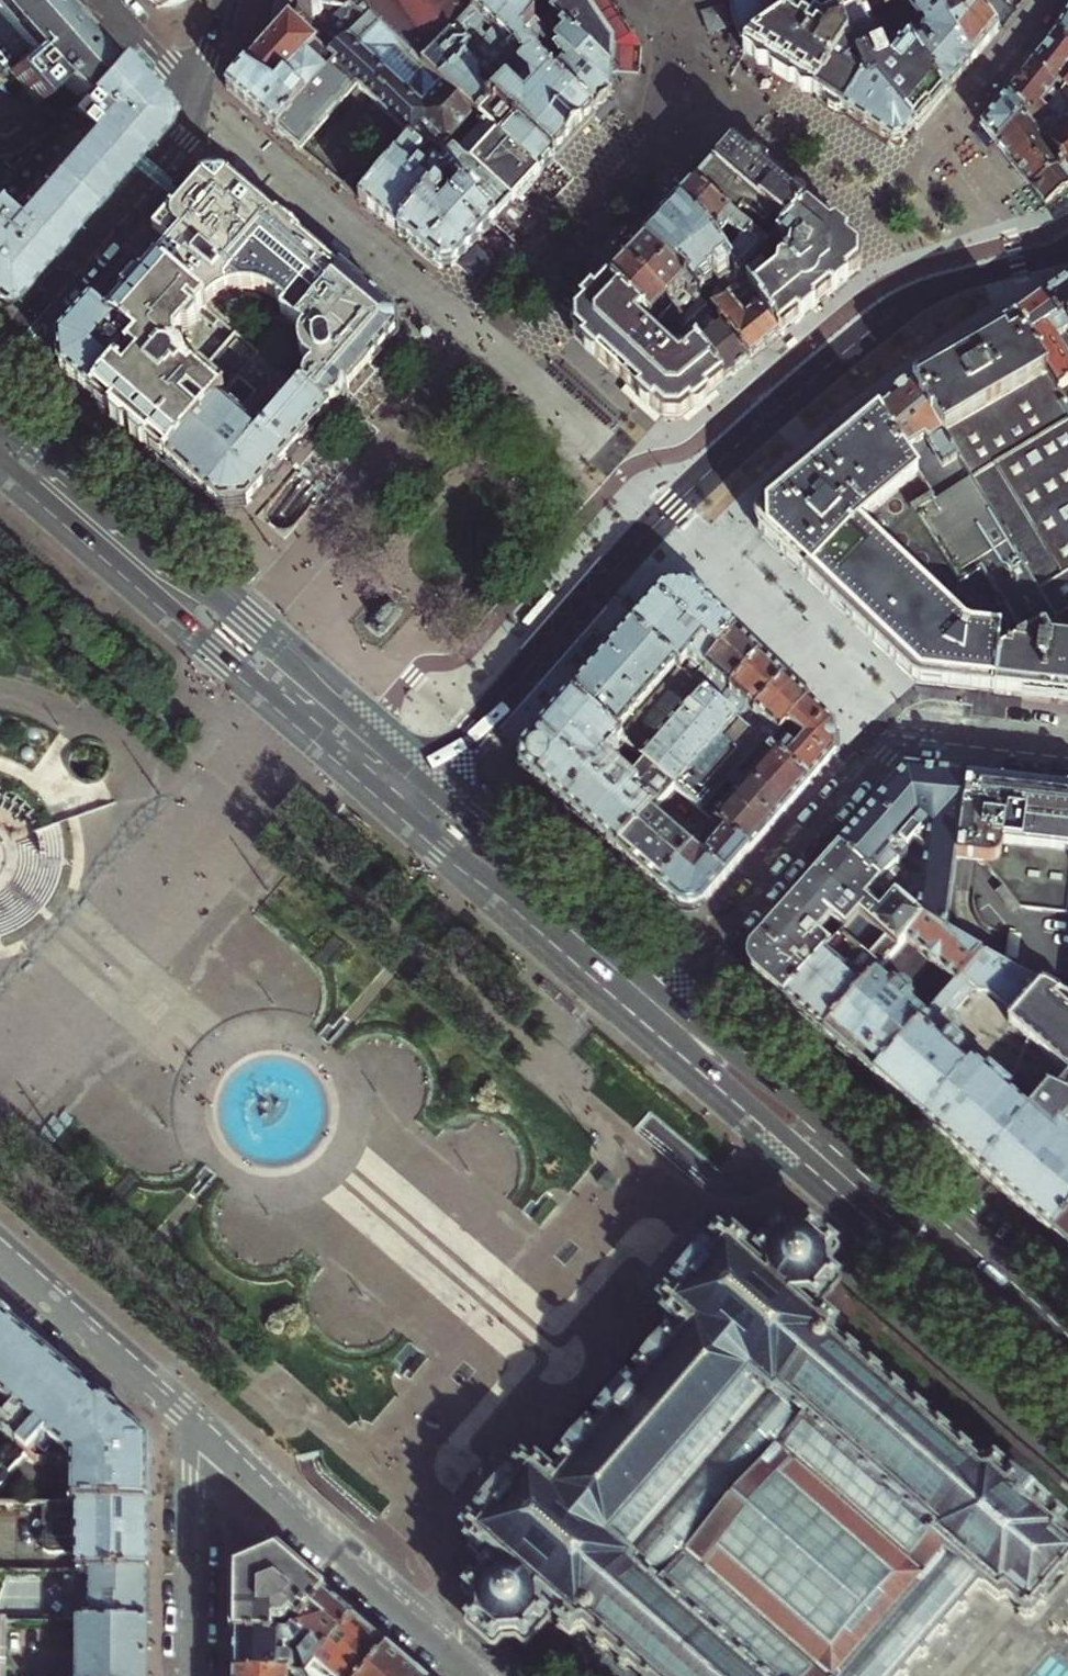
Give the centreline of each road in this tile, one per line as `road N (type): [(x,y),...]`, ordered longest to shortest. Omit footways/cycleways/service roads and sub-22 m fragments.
road 1 (secondary): [(399,812),(1067,1392)]
road 2 (tertiary): [(1067,248),(927,291),(883,318),(633,548),(429,778)]
road 3 (secondary): [(429,778),(2,406)]
road 4 (secondary): [(0,463),(399,812)]
road 5 (secondary): [(1067,1337),(676,994)]
road 6 (residential): [(676,994),(903,726),(1067,746)]
road 7 (tertiary): [(189,1427),(478,1675)]
road 8 (secondary): [(676,994),(429,778)]
road 9 (residential): [(198,106),(0,344)]
road 10 (tertiary): [(0,1261),(189,1427)]
road 11 (residential): [(189,1427),(188,1675)]
road 12 (residential): [(198,106),(105,0)]
road 13 (residential): [(967,108),(1049,0)]

